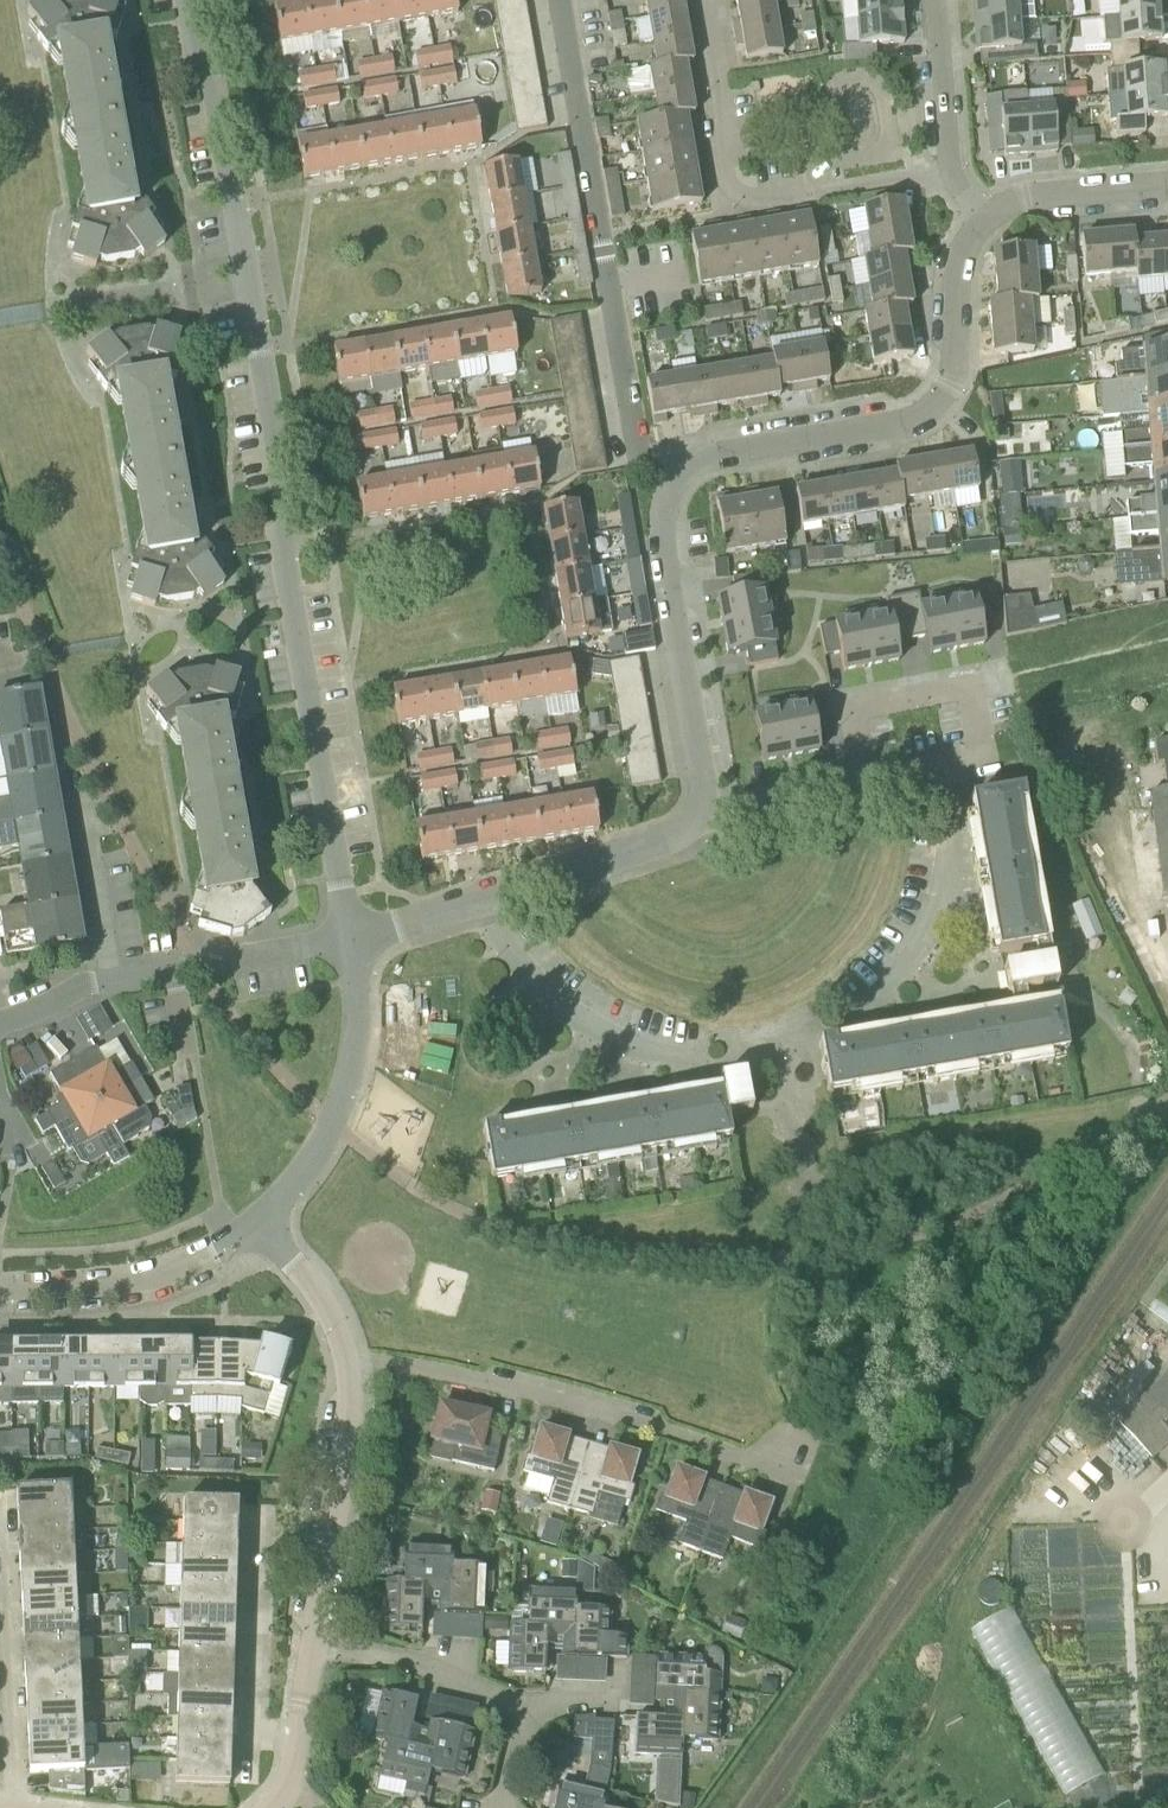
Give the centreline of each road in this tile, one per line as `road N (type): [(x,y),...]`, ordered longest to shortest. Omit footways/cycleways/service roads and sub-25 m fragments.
road 1 (residential): [(350,938),(283,556),(288,516),(244,264),(210,77),(190,40),(184,0)]
road 2 (residential): [(478,901),(534,987),(613,1040),(712,1060),(796,1038),(877,989),(919,933),(947,826),(941,770)]
road 3 (residential): [(275,1807),(293,1777),(347,1449),(350,1365),(317,1292),(260,1222)]
road 4 (residential): [(676,479),(637,454),(558,0)]
road 5 (residential): [(676,479),(717,456),(891,429),(925,416),(949,387),(962,249),(986,217)]
road 6 (residential): [(704,0),(737,191),(753,201),(949,169)]
road 7 (residential): [(0,1022),(81,986),(350,938)]
road 8 (residential): [(698,816),(702,781),(660,554),(662,505),(676,479)]
road 9 (residential): [(260,1222),(334,1126),(356,1035),(350,938)]
road 10 (residential): [(0,1289),(138,1283),(226,1247),(260,1222)]
road 11 (residential): [(698,816),(738,819),(941,770)]
road 12 (residential): [(478,901),(665,841),(698,816)]
road 13 (residential): [(986,217),(1026,198),(1167,189)]
road 14 (residential): [(949,169),(936,0)]
road 15 (residential): [(350,938),(478,901)]

